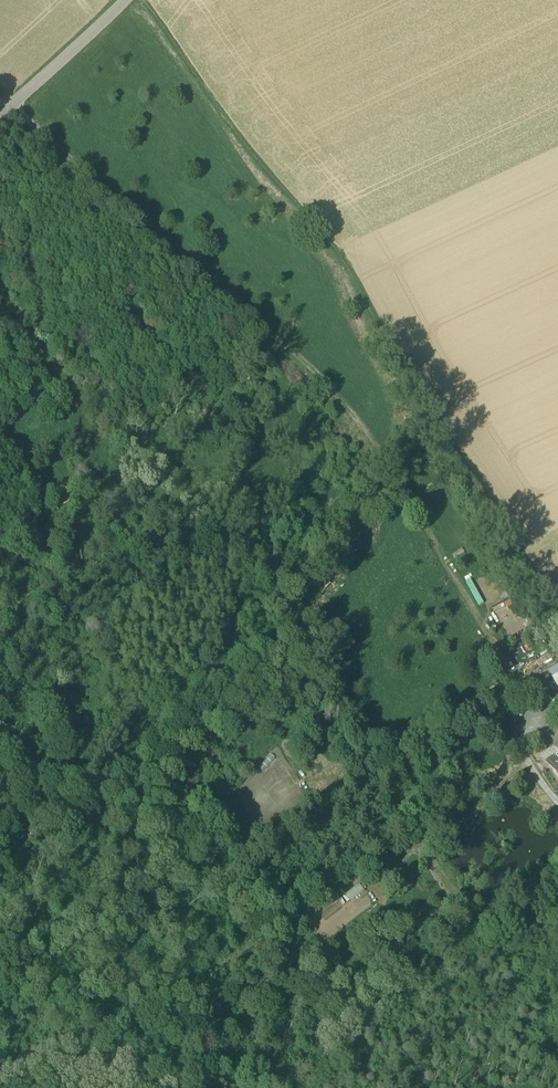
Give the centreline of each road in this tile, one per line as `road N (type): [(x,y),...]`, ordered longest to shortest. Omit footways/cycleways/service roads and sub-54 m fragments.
road 1 (track): [(557,804),(521,757),(525,715),(510,674),(379,452),(330,390),(16,107)]
road 2 (track): [(142,0),(262,170),(329,241),(415,392),(557,614)]
road 3 (track): [(43,1087),(516,772),(521,757)]
road 4 (tertiary): [(127,0),(0,119)]

